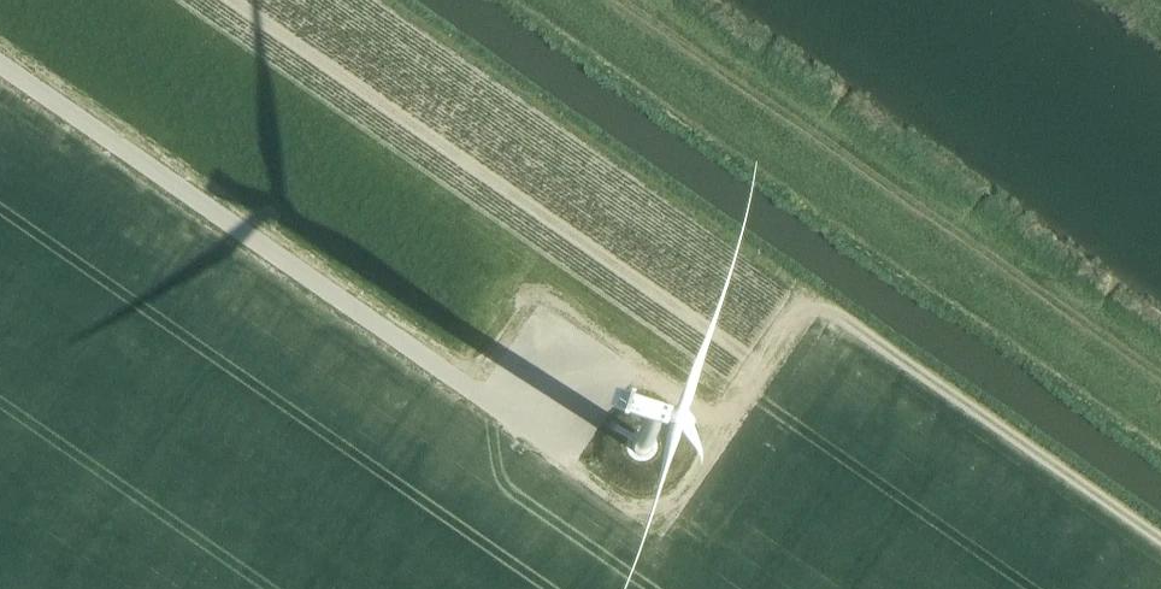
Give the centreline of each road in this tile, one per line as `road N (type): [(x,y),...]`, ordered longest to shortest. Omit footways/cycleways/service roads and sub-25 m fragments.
road 1 (track): [(625,0),(1160,376)]

